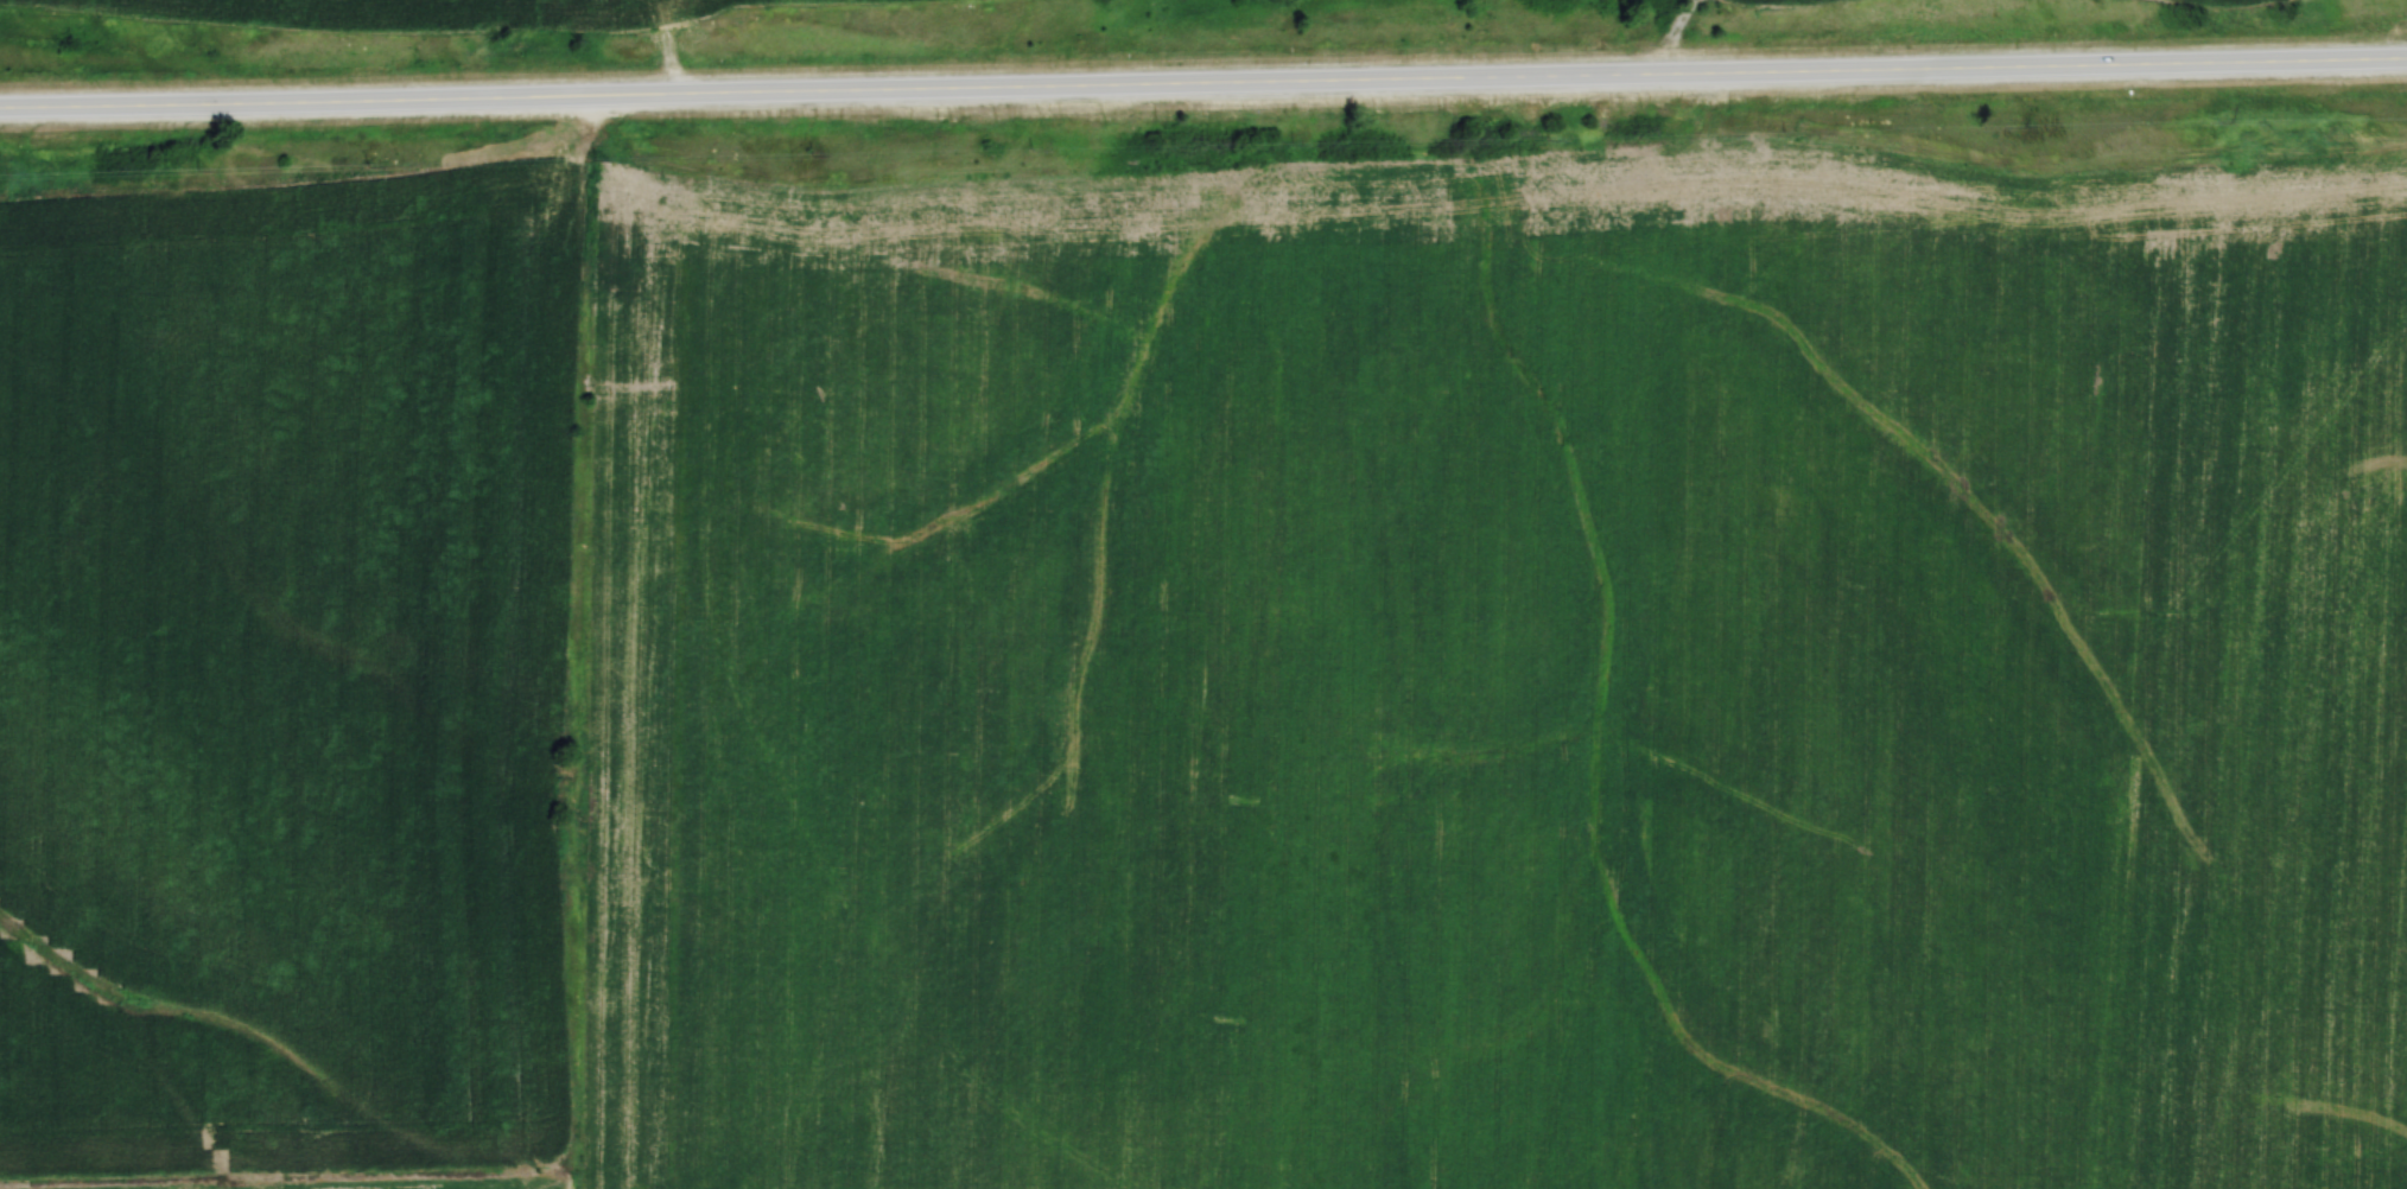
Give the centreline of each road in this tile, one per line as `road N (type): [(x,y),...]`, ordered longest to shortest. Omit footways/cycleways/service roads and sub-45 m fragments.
road 1 (secondary): [(0,109),(2406,56)]

